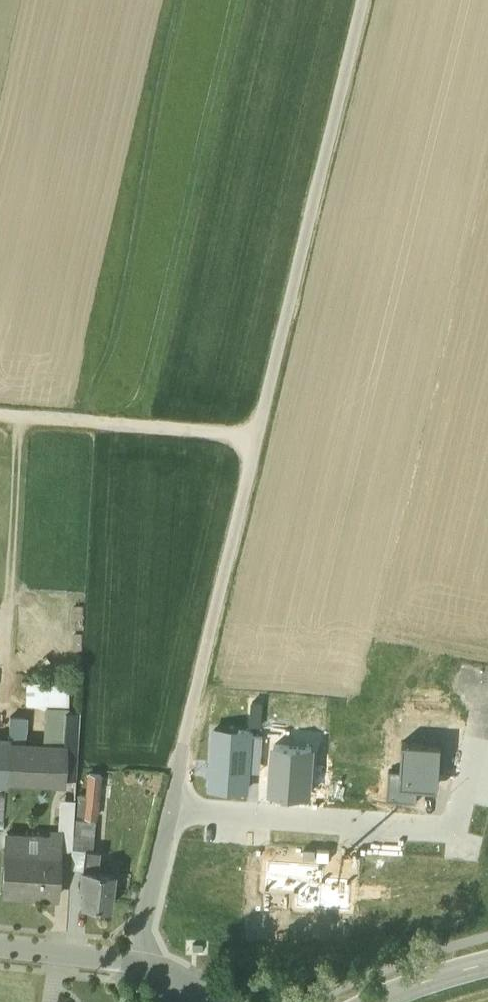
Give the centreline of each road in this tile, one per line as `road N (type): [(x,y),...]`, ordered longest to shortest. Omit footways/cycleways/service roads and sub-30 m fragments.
road 1 (unclassified): [(365,0),(173,805)]
road 2 (residential): [(173,805),(456,824),(487,707)]
road 3 (track): [(261,440),(0,415)]
road 4 (unclassified): [(173,805),(144,957)]
road 5 (residential): [(144,957),(0,941)]
road 6 (tertiary): [(359,1001),(487,956)]

